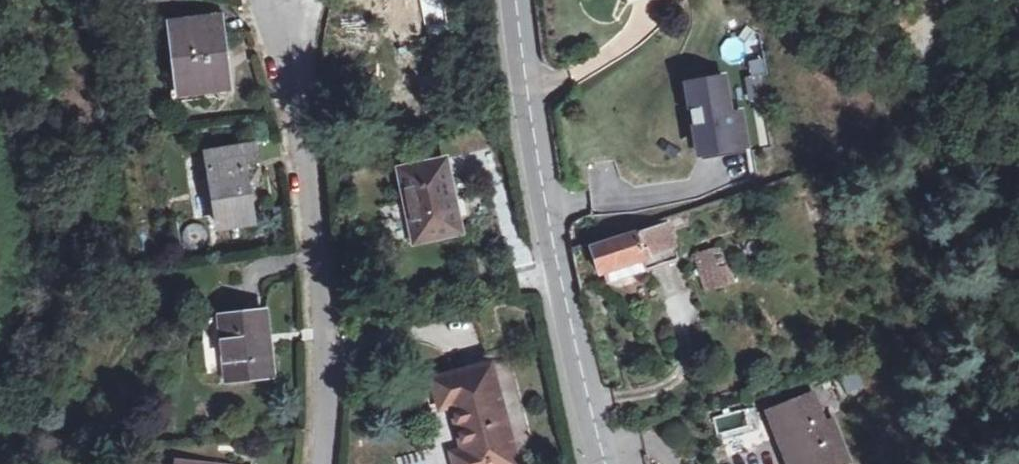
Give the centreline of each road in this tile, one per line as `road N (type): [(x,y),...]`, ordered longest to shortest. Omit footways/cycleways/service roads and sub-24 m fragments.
road 1 (tertiary): [(605,463),(551,245),(519,0)]
road 2 (residential): [(324,463),(320,241),(287,0)]

